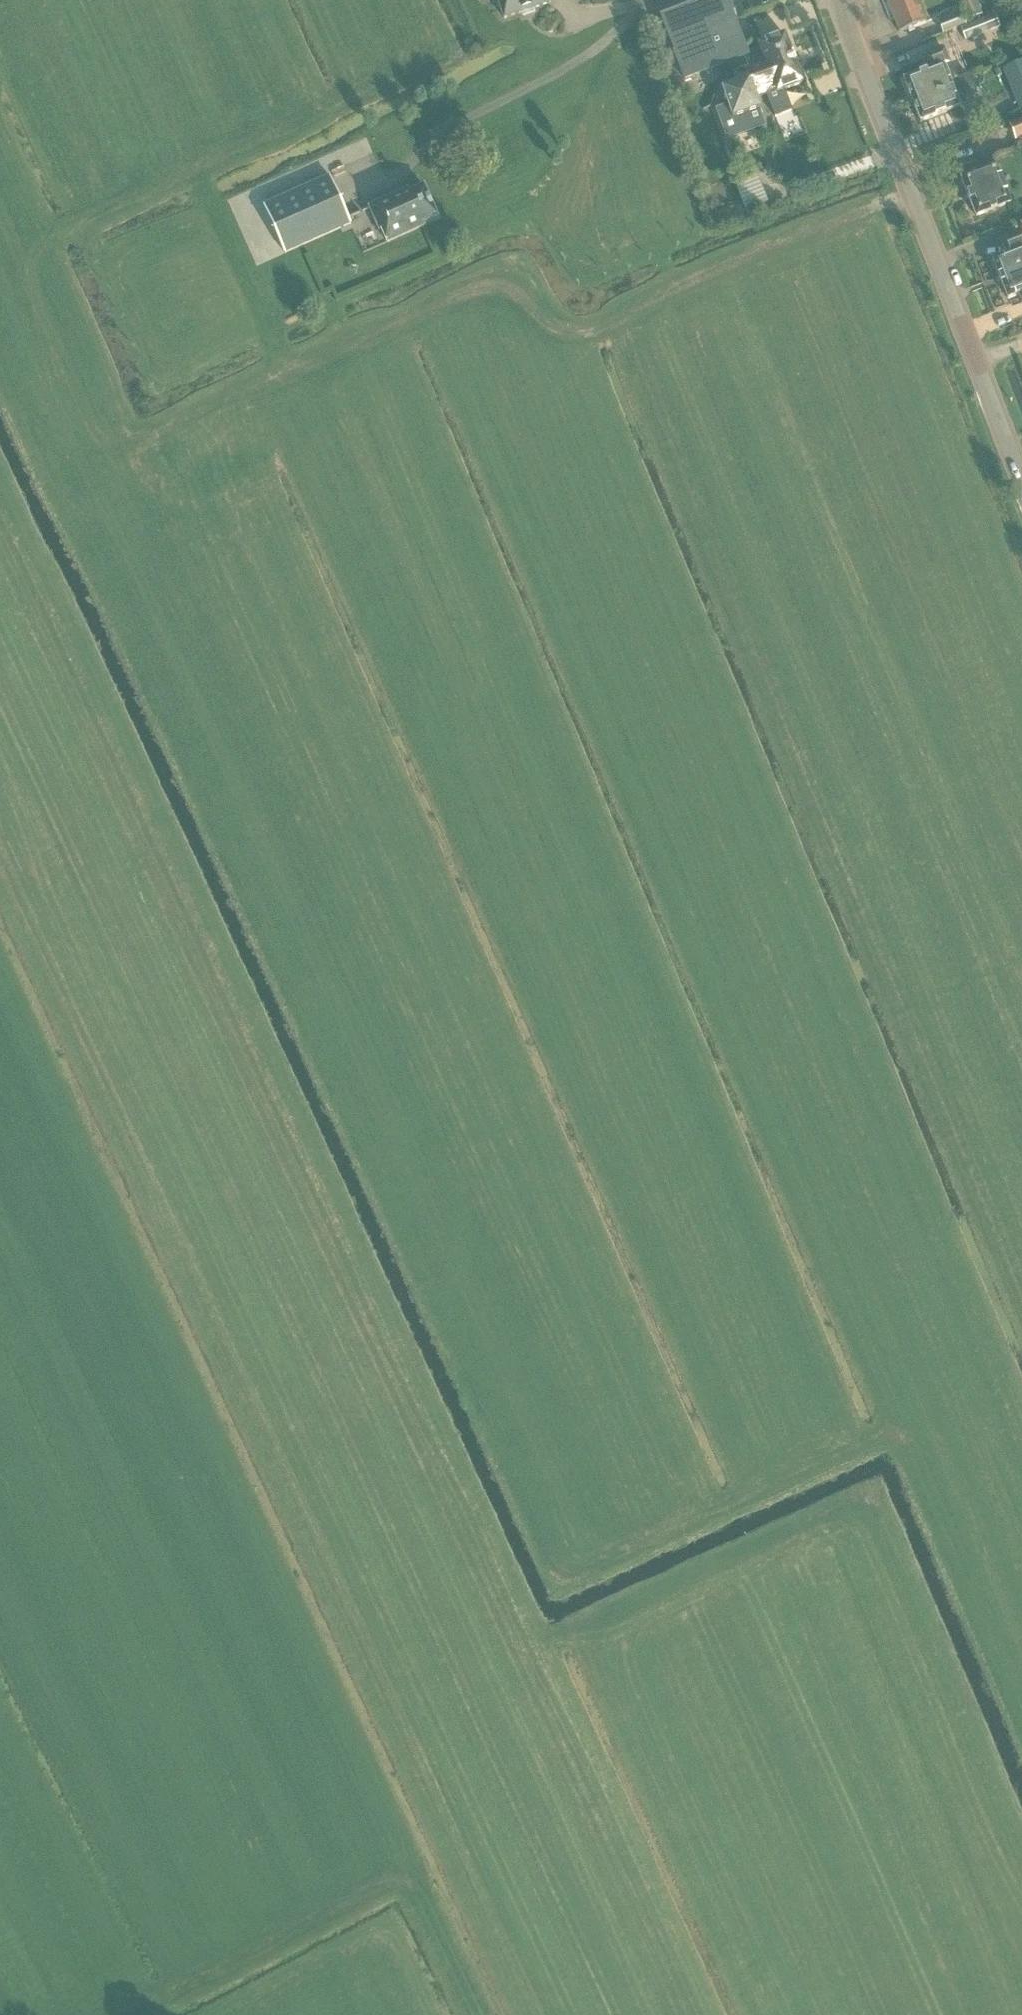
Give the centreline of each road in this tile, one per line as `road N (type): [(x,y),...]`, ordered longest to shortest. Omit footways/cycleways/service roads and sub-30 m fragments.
road 1 (track): [(267,328),(283,359),(297,364),(471,286),(507,290),(552,322),(599,325),(913,192)]
road 2 (tertiary): [(1021,480),(842,0)]

